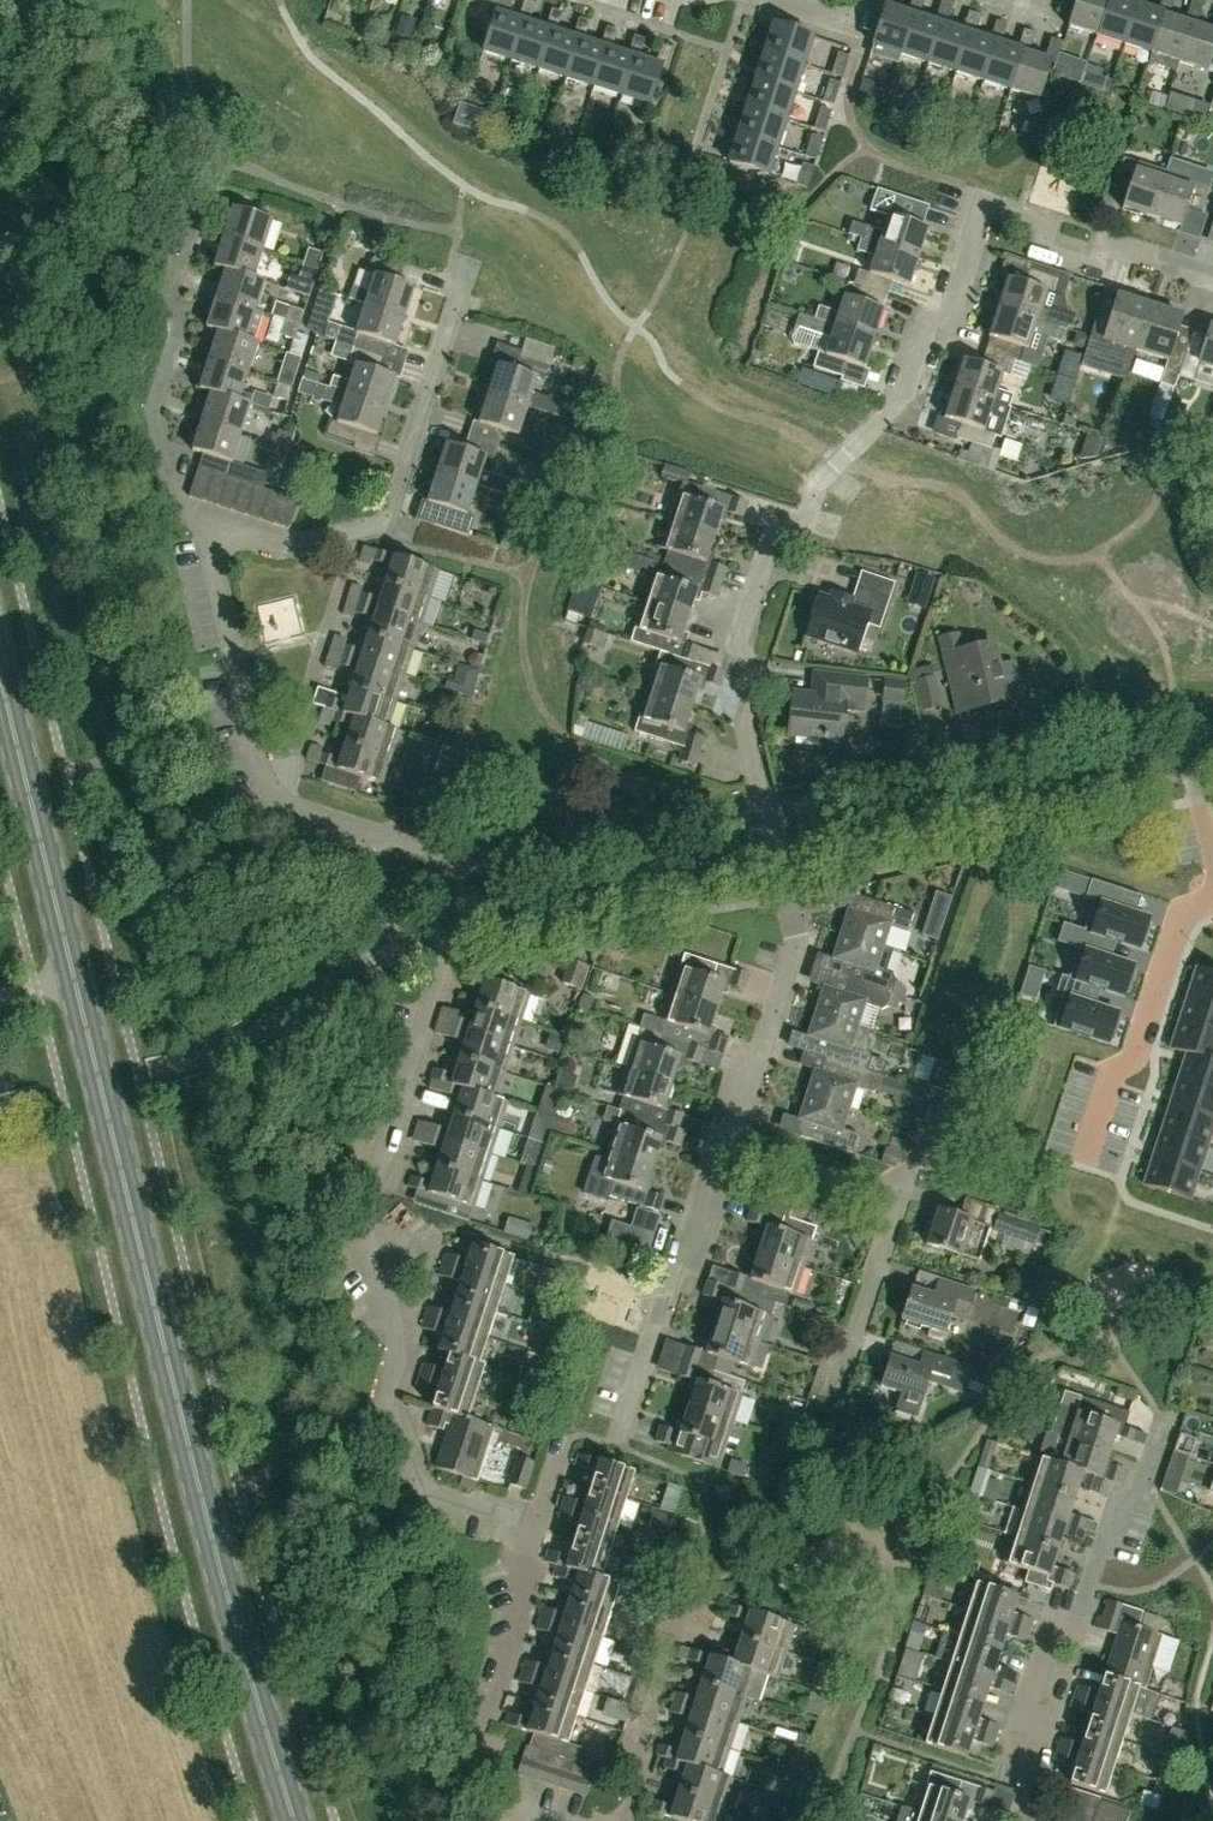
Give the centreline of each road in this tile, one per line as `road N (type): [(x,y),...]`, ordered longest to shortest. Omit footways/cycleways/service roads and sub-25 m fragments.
road 1 (residential): [(776,862),(734,665),(768,547),(803,529),(816,487),(898,407),(925,319),(952,302),(983,194),(1046,227),(1073,255),(1123,249),(1212,279)]
road 2 (primary): [(294,1820),(203,1503),(74,976)]
road 3 (residential): [(533,1523),(435,1498),(396,1411),(370,1204),(442,962)]
road 4 (residential): [(1023,1820),(1080,1616),(1165,1420)]
road 5 (residential): [(776,862),(1188,764)]
road 6 (residential): [(207,544),(201,519),(178,507),(152,415),(174,332),(167,284),(215,159)]
road 7 (residential): [(822,1407),(890,1214),(877,1193),(722,1142)]
road 8 (residential): [(450,937),(776,862)]
road 9 (residential): [(618,1446),(722,1142)]
road 10 (residential): [(530,1820),(528,1815),(581,1818),(630,1794),(680,1596)]
road 11 (primary): [(74,976),(0,675)]
road 12 (residential): [(1103,1166),(1193,903),(1212,883)]
road 13 (residential): [(722,1142),(791,962),(796,926),(776,862)]
road 14 (residential): [(285,809),(268,804),(207,544)]
road 15 (residential): [(355,534),(285,809)]
road 16 (residential): [(355,534),(386,521),(463,286)]
road 17 (residential): [(456,921),(447,849),(285,809)]
road 18 (residential): [(484,1699),(533,1523)]
road 19 (residential): [(207,544),(240,536),(306,544),(355,534)]

